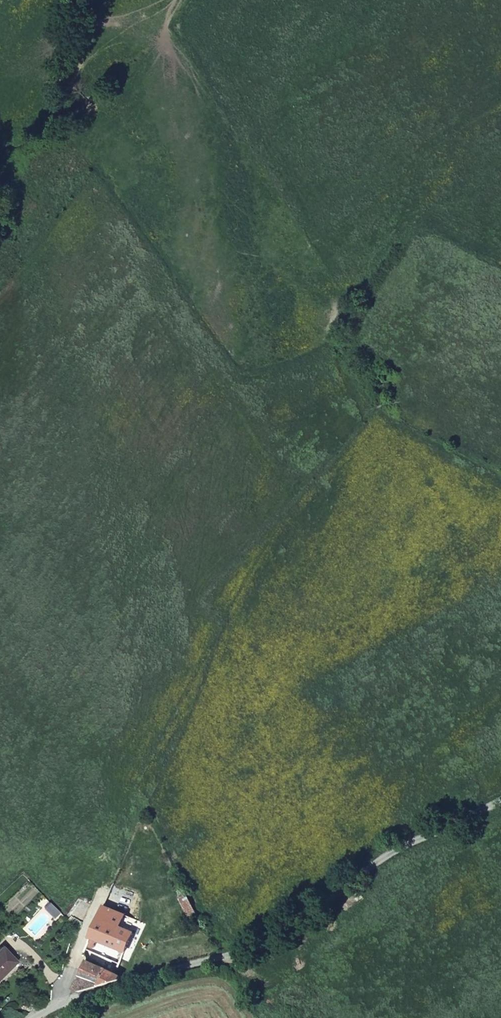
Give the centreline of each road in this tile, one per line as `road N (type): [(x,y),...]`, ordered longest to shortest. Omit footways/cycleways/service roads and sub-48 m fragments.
road 1 (unclassified): [(32,1017),(265,943),(392,851),(500,801)]

